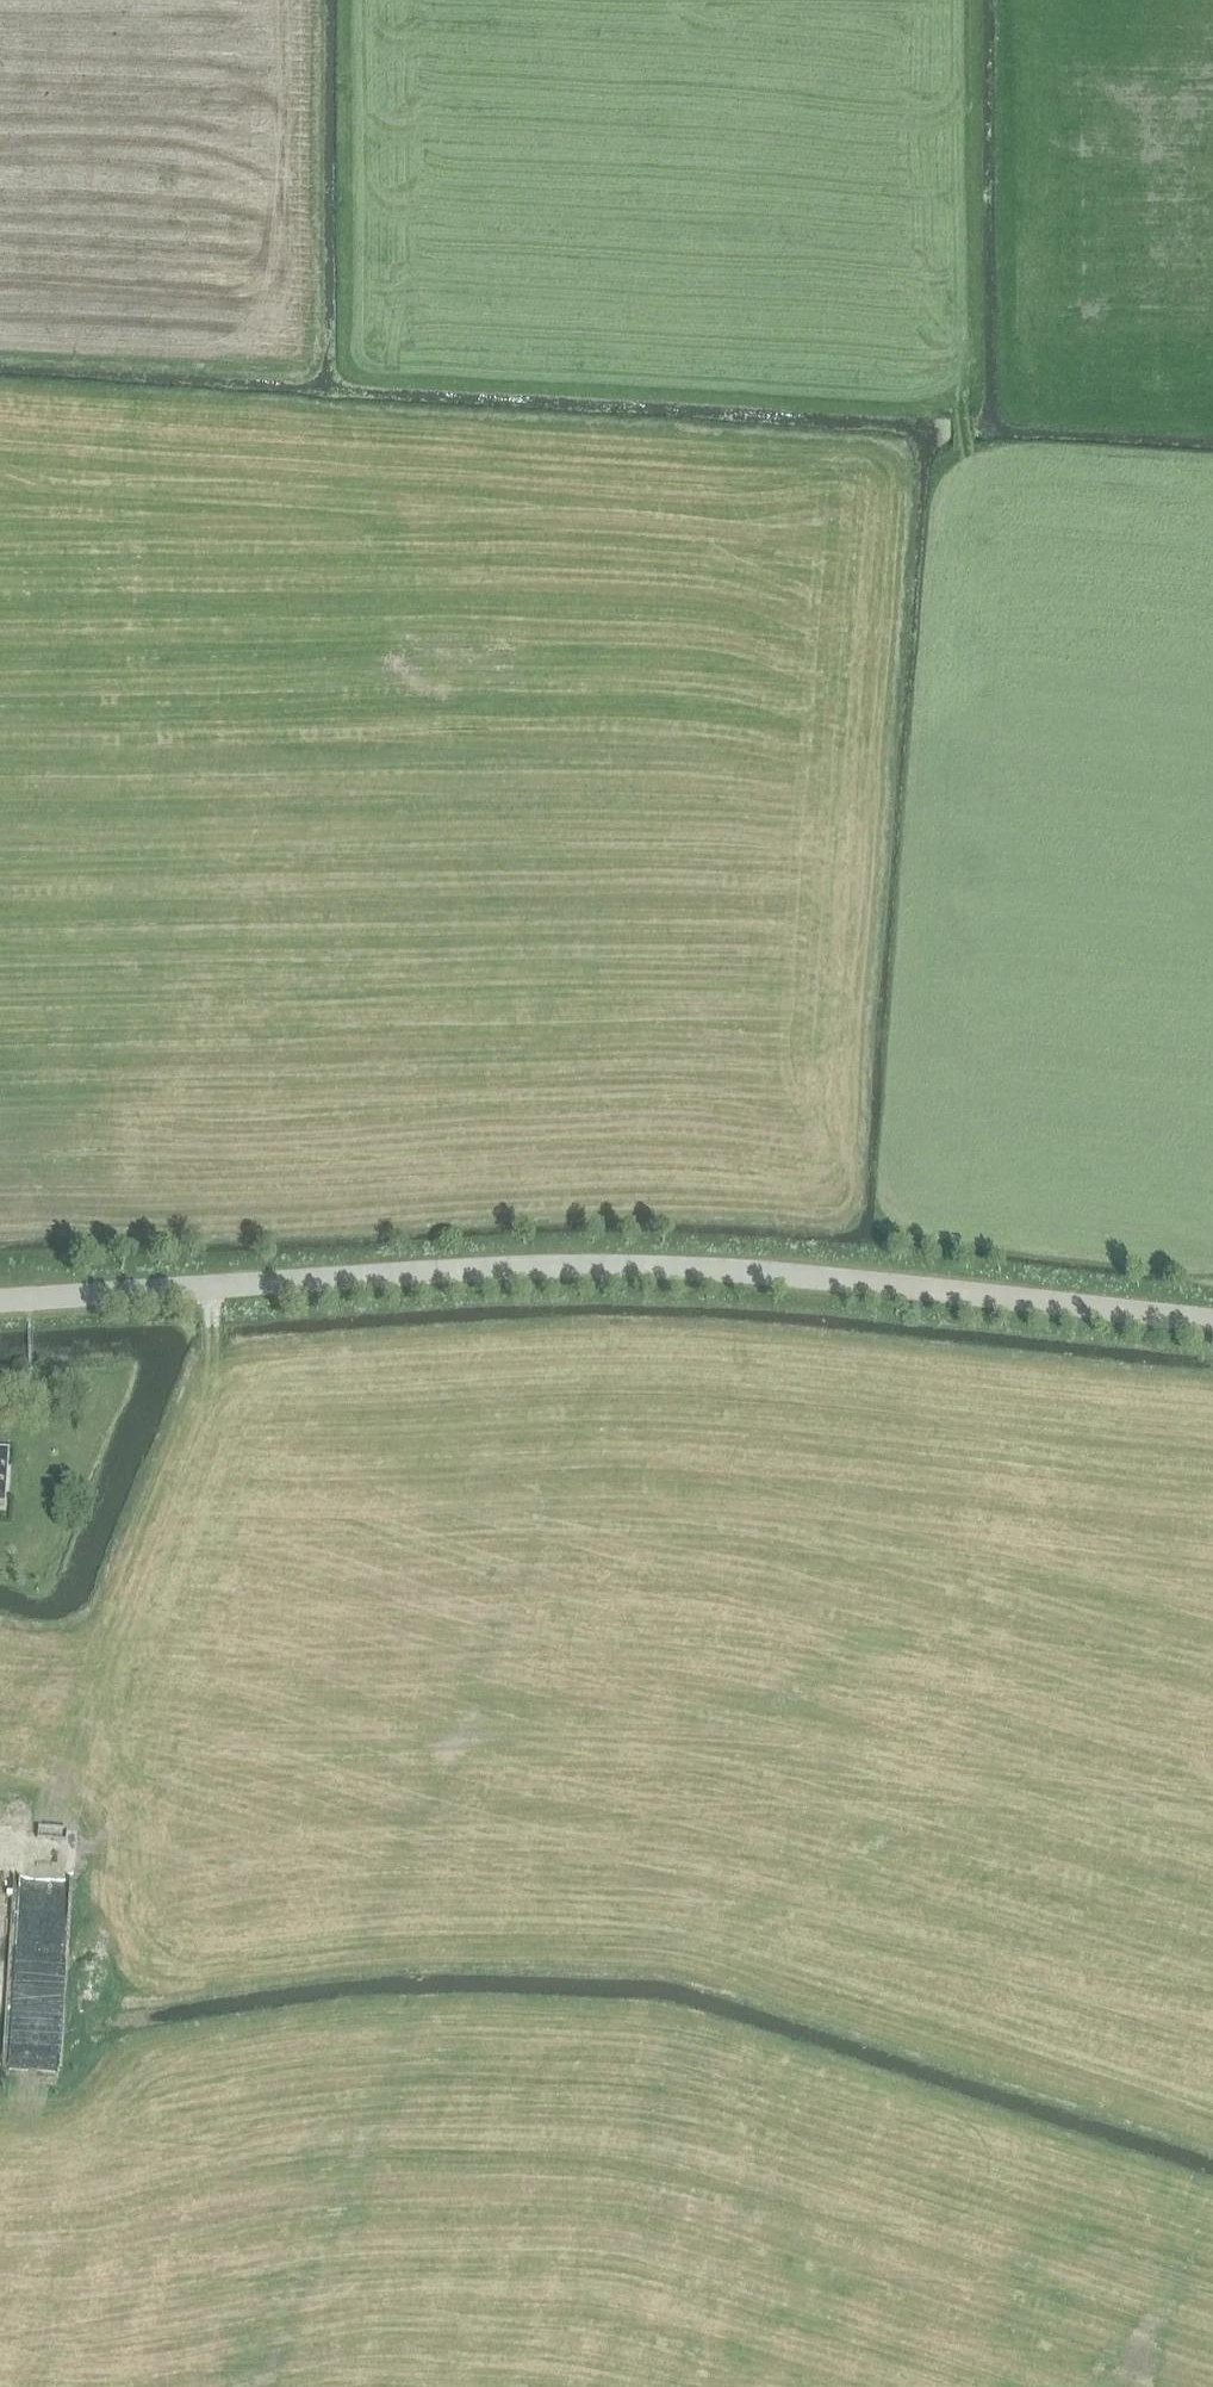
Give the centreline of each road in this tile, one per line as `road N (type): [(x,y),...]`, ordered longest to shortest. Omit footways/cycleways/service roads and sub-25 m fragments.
road 1 (tertiary): [(0,1299),(513,1266),(644,1265),(835,1277),(1212,1319)]

